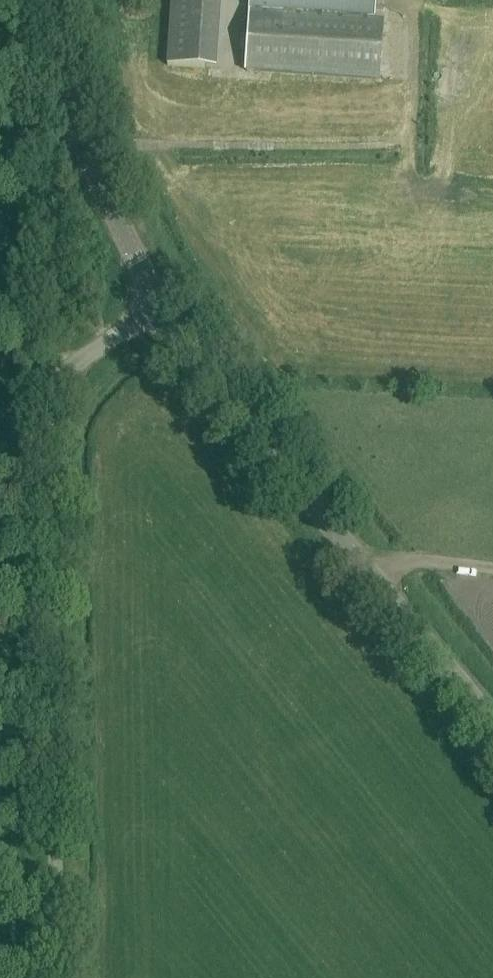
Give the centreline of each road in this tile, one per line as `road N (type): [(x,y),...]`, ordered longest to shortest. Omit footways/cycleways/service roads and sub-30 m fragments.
road 1 (unclassified): [(56,977),(52,403),(74,363),(161,303)]
road 2 (tertiary): [(492,718),(265,444),(161,303)]
road 3 (tertiary): [(161,303),(98,177),(48,35),(47,0)]

